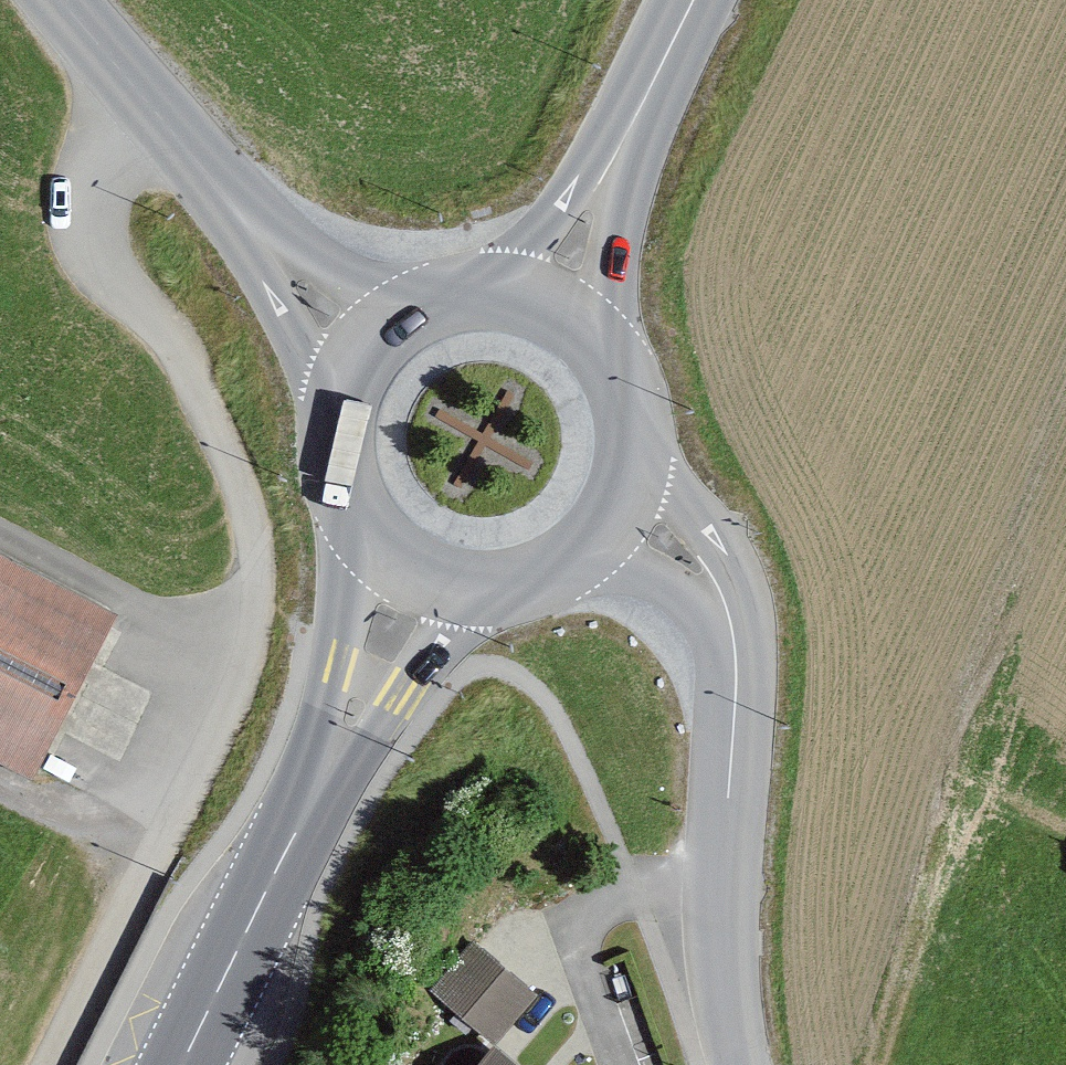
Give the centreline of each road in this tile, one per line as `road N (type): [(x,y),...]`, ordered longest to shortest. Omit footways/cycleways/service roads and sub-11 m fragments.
road 1 (tertiary): [(720,593),(735,675),(722,962),(737,1064)]
road 2 (tertiary): [(63,0),(357,355)]
road 3 (primary): [(327,757),(182,1064)]
road 4 (track): [(875,1064),(954,790)]
road 5 (primary): [(327,757),(445,624),(499,585)]
road 6 (primary): [(361,526),(360,584),(327,757)]
road 7 (primary): [(606,357),(601,296),(612,161)]
road 8 (primary): [(612,161),(525,252),(470,289)]
road 9 (primary): [(357,355),(334,415),(332,447),(337,479),(361,526)]
road 10 (primary): [(693,0),(612,161)]
road 11 (tertiary): [(720,593),(708,555),(630,445)]
road 12 (tertiary): [(557,566),(647,568),(720,593)]
road 13 (primary): [(606,357),(549,305),(470,289)]
road 14 (primary): [(361,526),(420,574),(499,585)]
road 15 (primary): [(557,566),(615,505),(630,445)]
road 16 (primary): [(470,289),(418,303),(357,355)]

